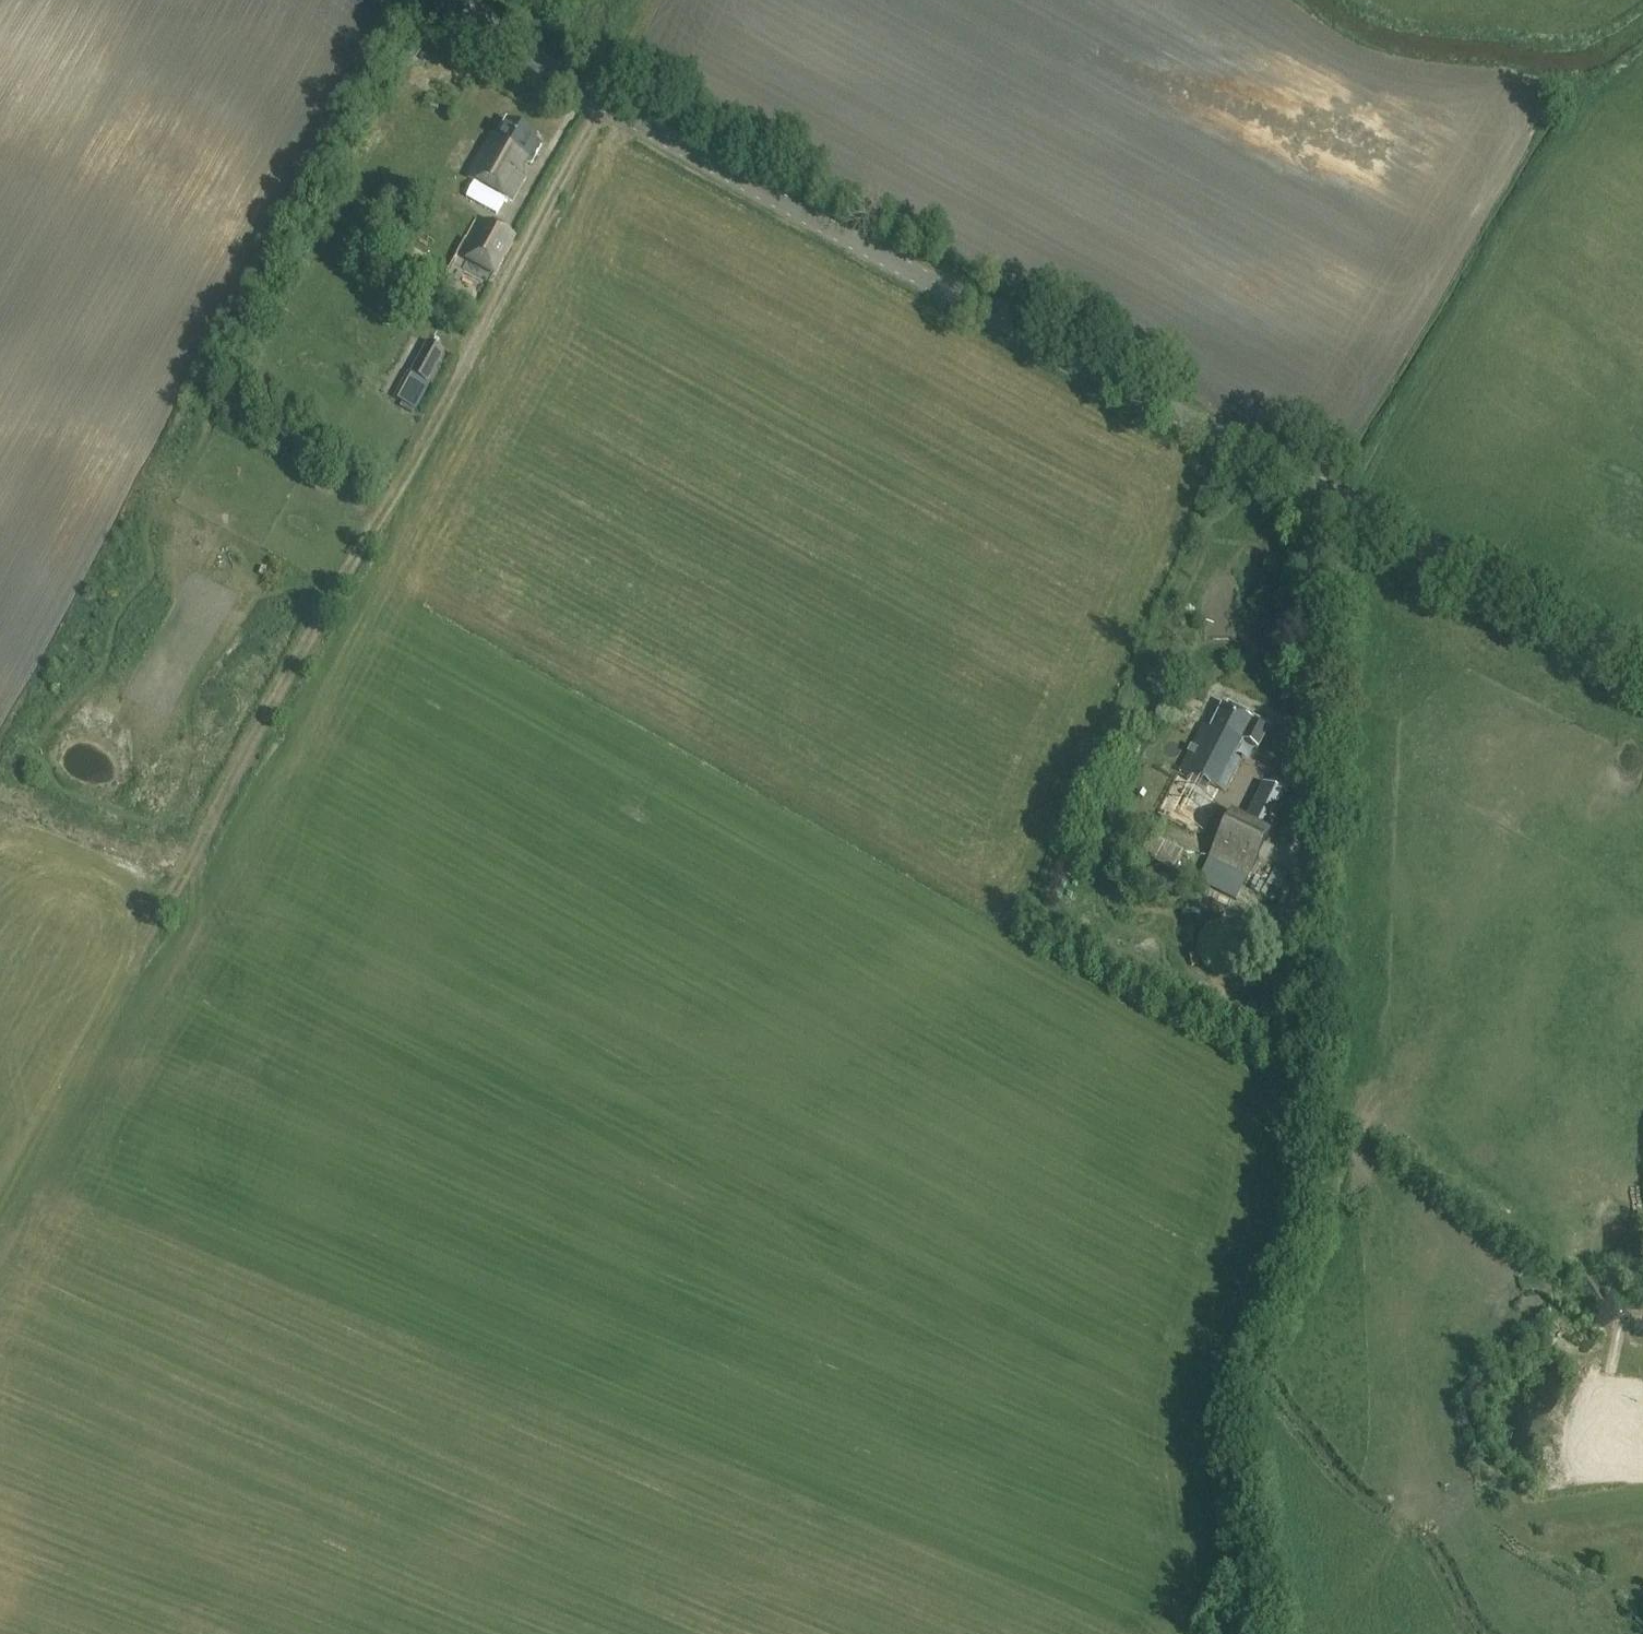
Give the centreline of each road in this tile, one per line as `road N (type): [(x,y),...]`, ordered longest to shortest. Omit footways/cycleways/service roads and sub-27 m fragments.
road 1 (tertiary): [(467,0),(621,103),(1642,665)]
road 2 (track): [(1258,1633),(1226,1410),(1283,1253),(1303,1162),(1323,493)]

